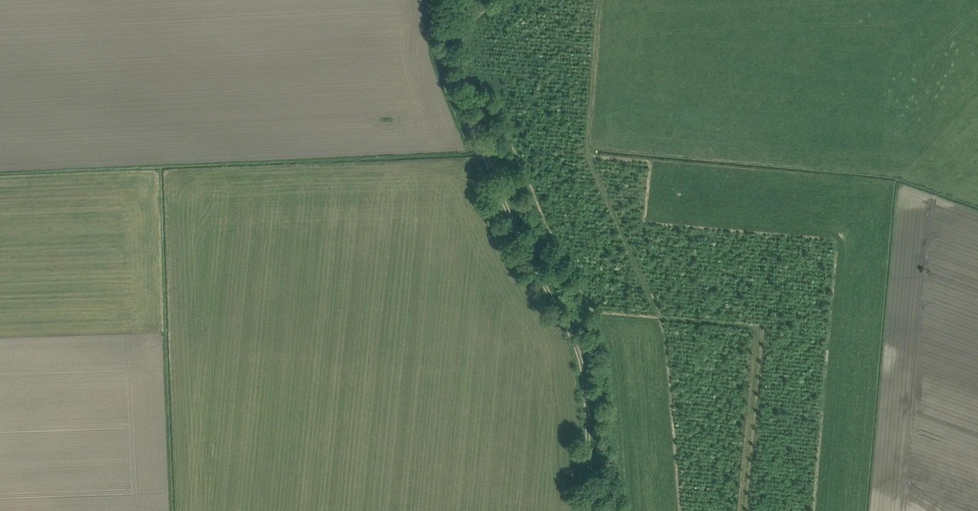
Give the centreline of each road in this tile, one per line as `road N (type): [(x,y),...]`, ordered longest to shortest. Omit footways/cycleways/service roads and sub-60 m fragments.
road 1 (track): [(595,510),(586,367),(465,94),(452,50),(455,0)]

